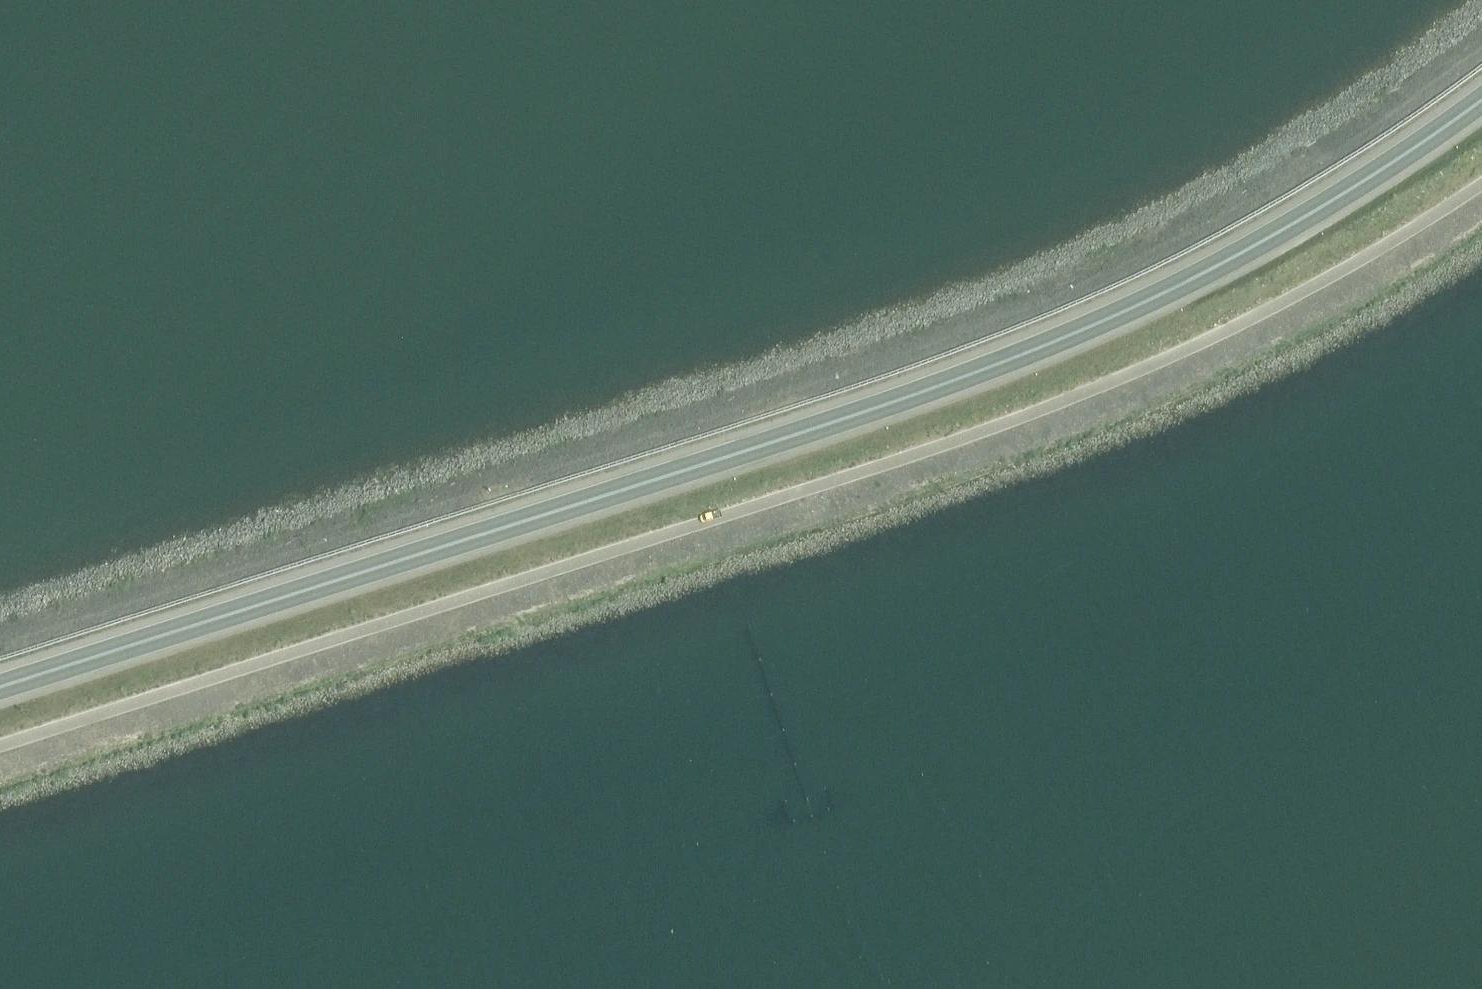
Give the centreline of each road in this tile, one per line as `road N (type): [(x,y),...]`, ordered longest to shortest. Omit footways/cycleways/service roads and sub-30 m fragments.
road 1 (trunk): [(0,689),(766,445),(1070,336),(1269,238),(1481,103)]

